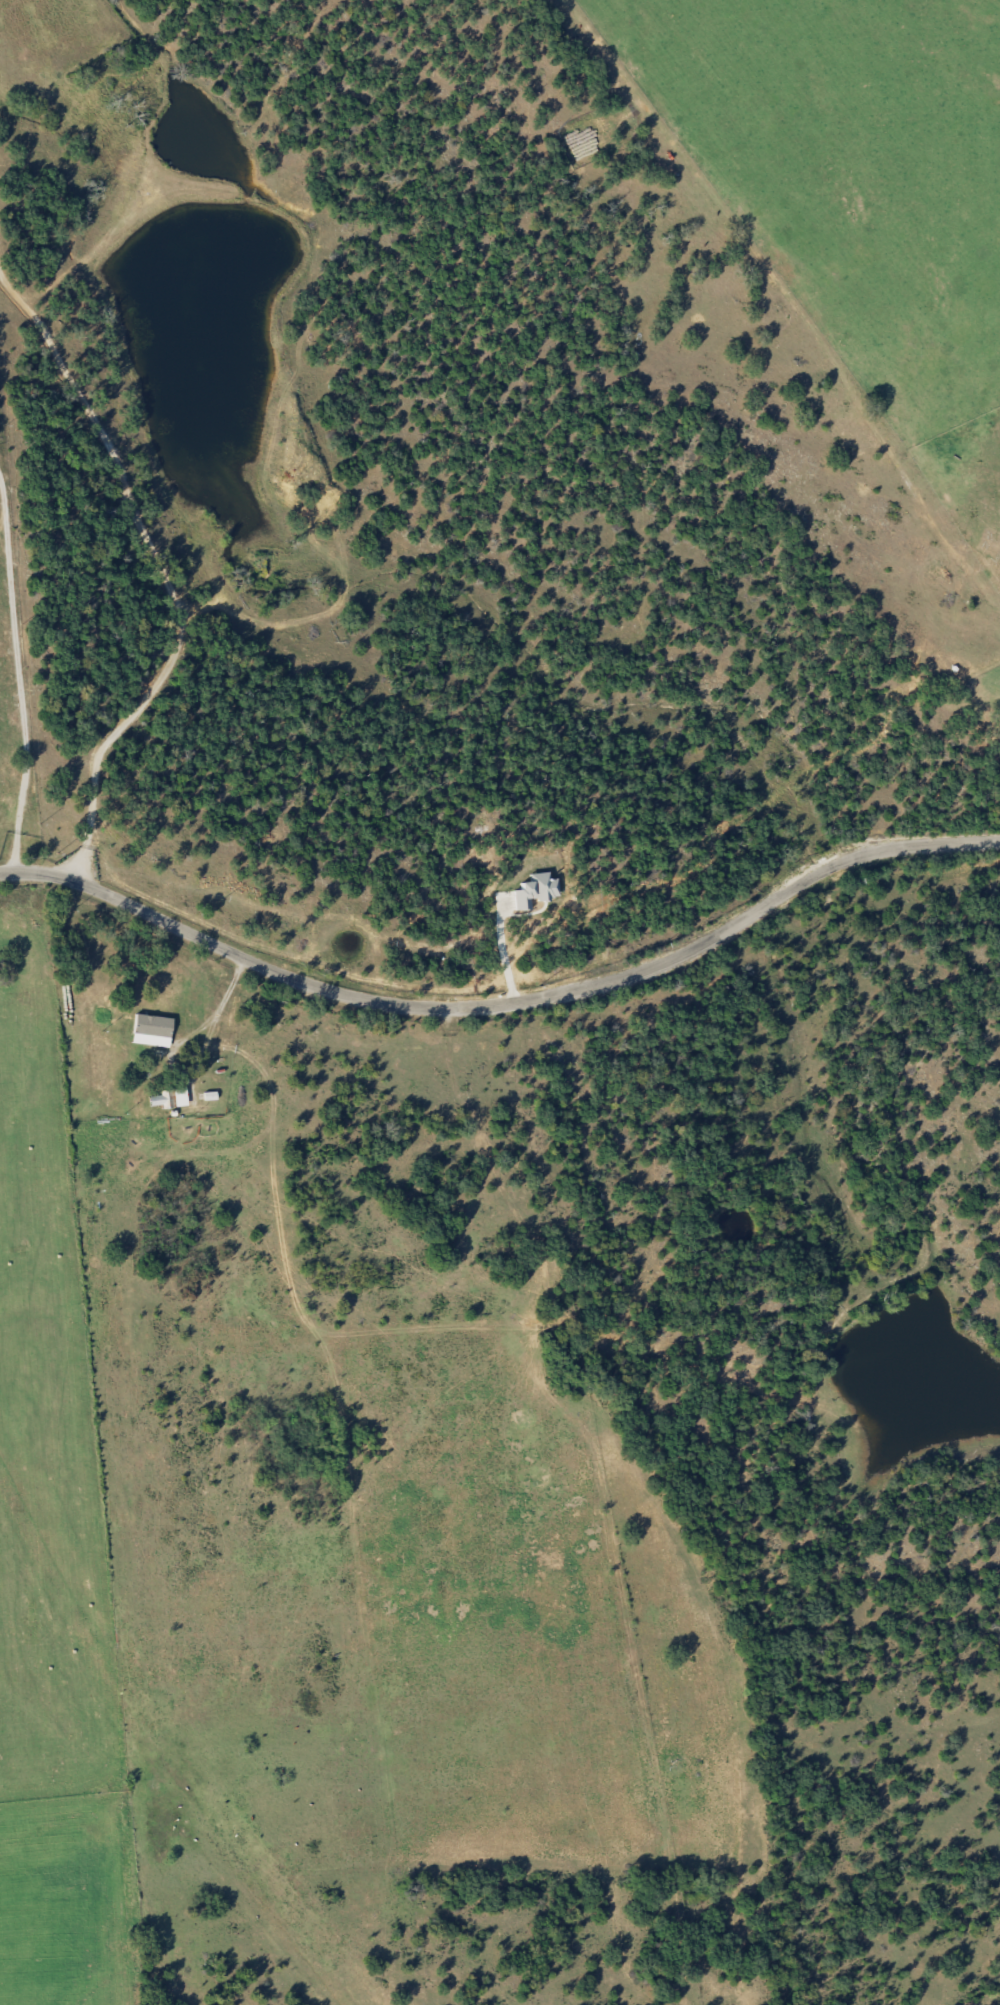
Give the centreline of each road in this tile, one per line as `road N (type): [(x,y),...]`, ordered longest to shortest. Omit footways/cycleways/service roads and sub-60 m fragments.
road 1 (residential): [(0,874),(62,873),(314,988),(391,1007),(462,1008),(564,994),(653,968),(859,852),(999,834)]

